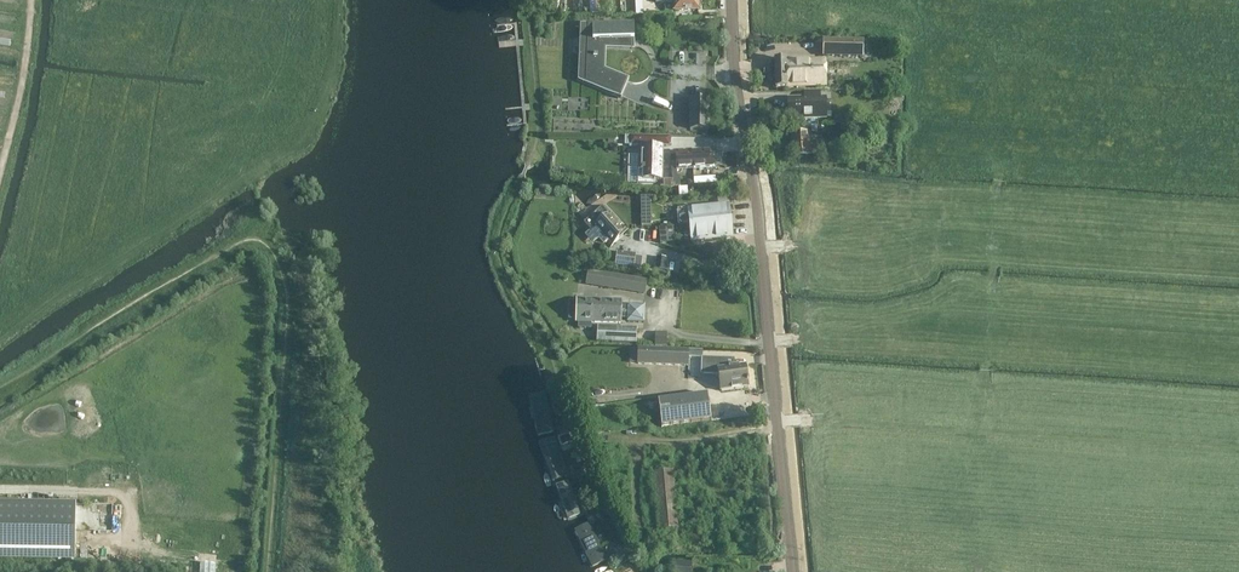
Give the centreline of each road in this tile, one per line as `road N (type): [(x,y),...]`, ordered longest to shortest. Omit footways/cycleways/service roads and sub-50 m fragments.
road 1 (residential): [(791,571),(732,0)]
road 2 (track): [(838,4),(910,25),(998,169),(996,216),(759,250)]
road 3 (track): [(996,216),(979,571)]
road 4 (track): [(0,178),(26,73),(32,0)]
road 5 (track): [(598,437),(691,441),(777,426)]

